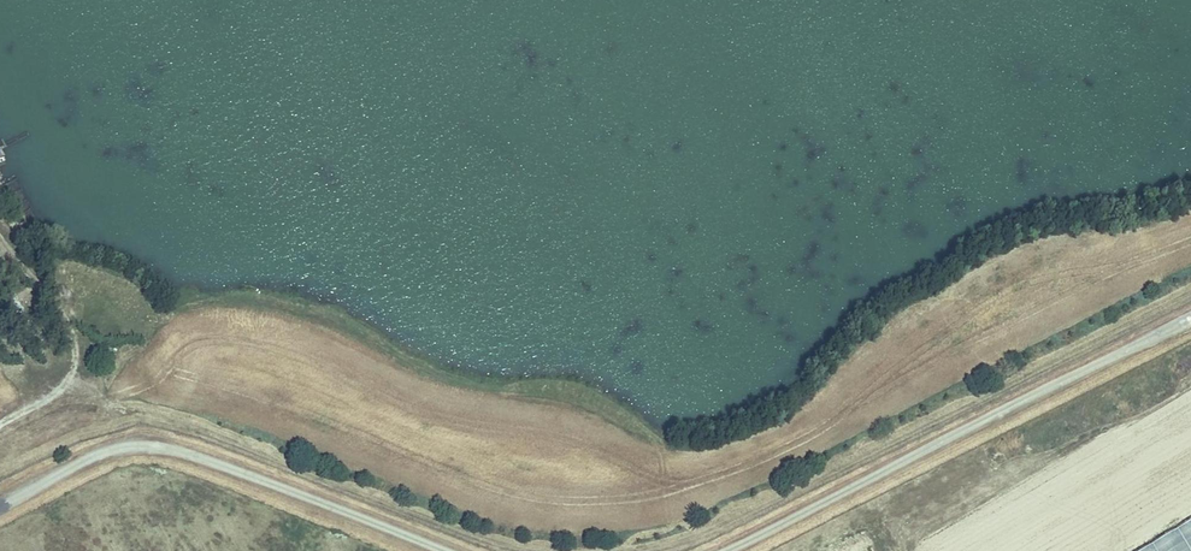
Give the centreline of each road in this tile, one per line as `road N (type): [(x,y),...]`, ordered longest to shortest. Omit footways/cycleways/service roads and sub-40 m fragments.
road 1 (unclassified): [(727,550),(1190,317)]
road 2 (unclassified): [(0,502),(99,454),(169,447),(449,550)]

